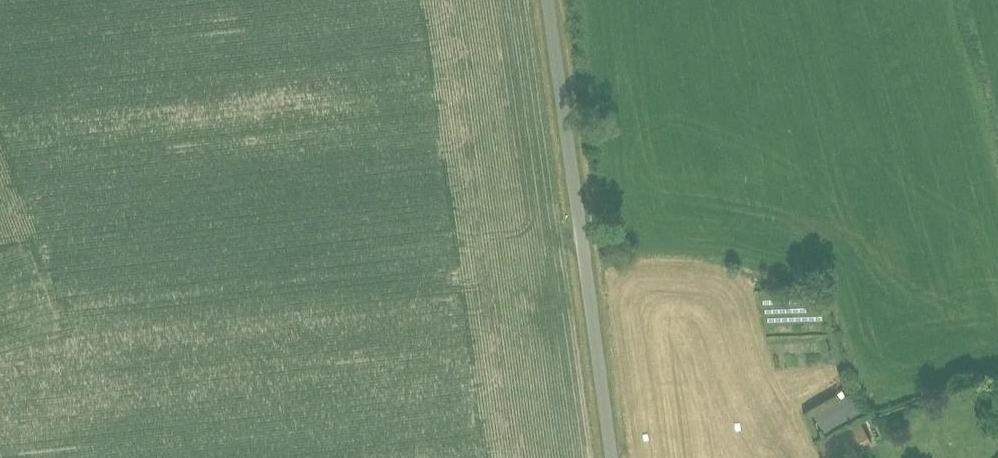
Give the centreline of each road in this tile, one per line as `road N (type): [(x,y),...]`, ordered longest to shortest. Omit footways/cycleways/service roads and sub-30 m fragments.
road 1 (unclassified): [(613,457),(548,0)]

